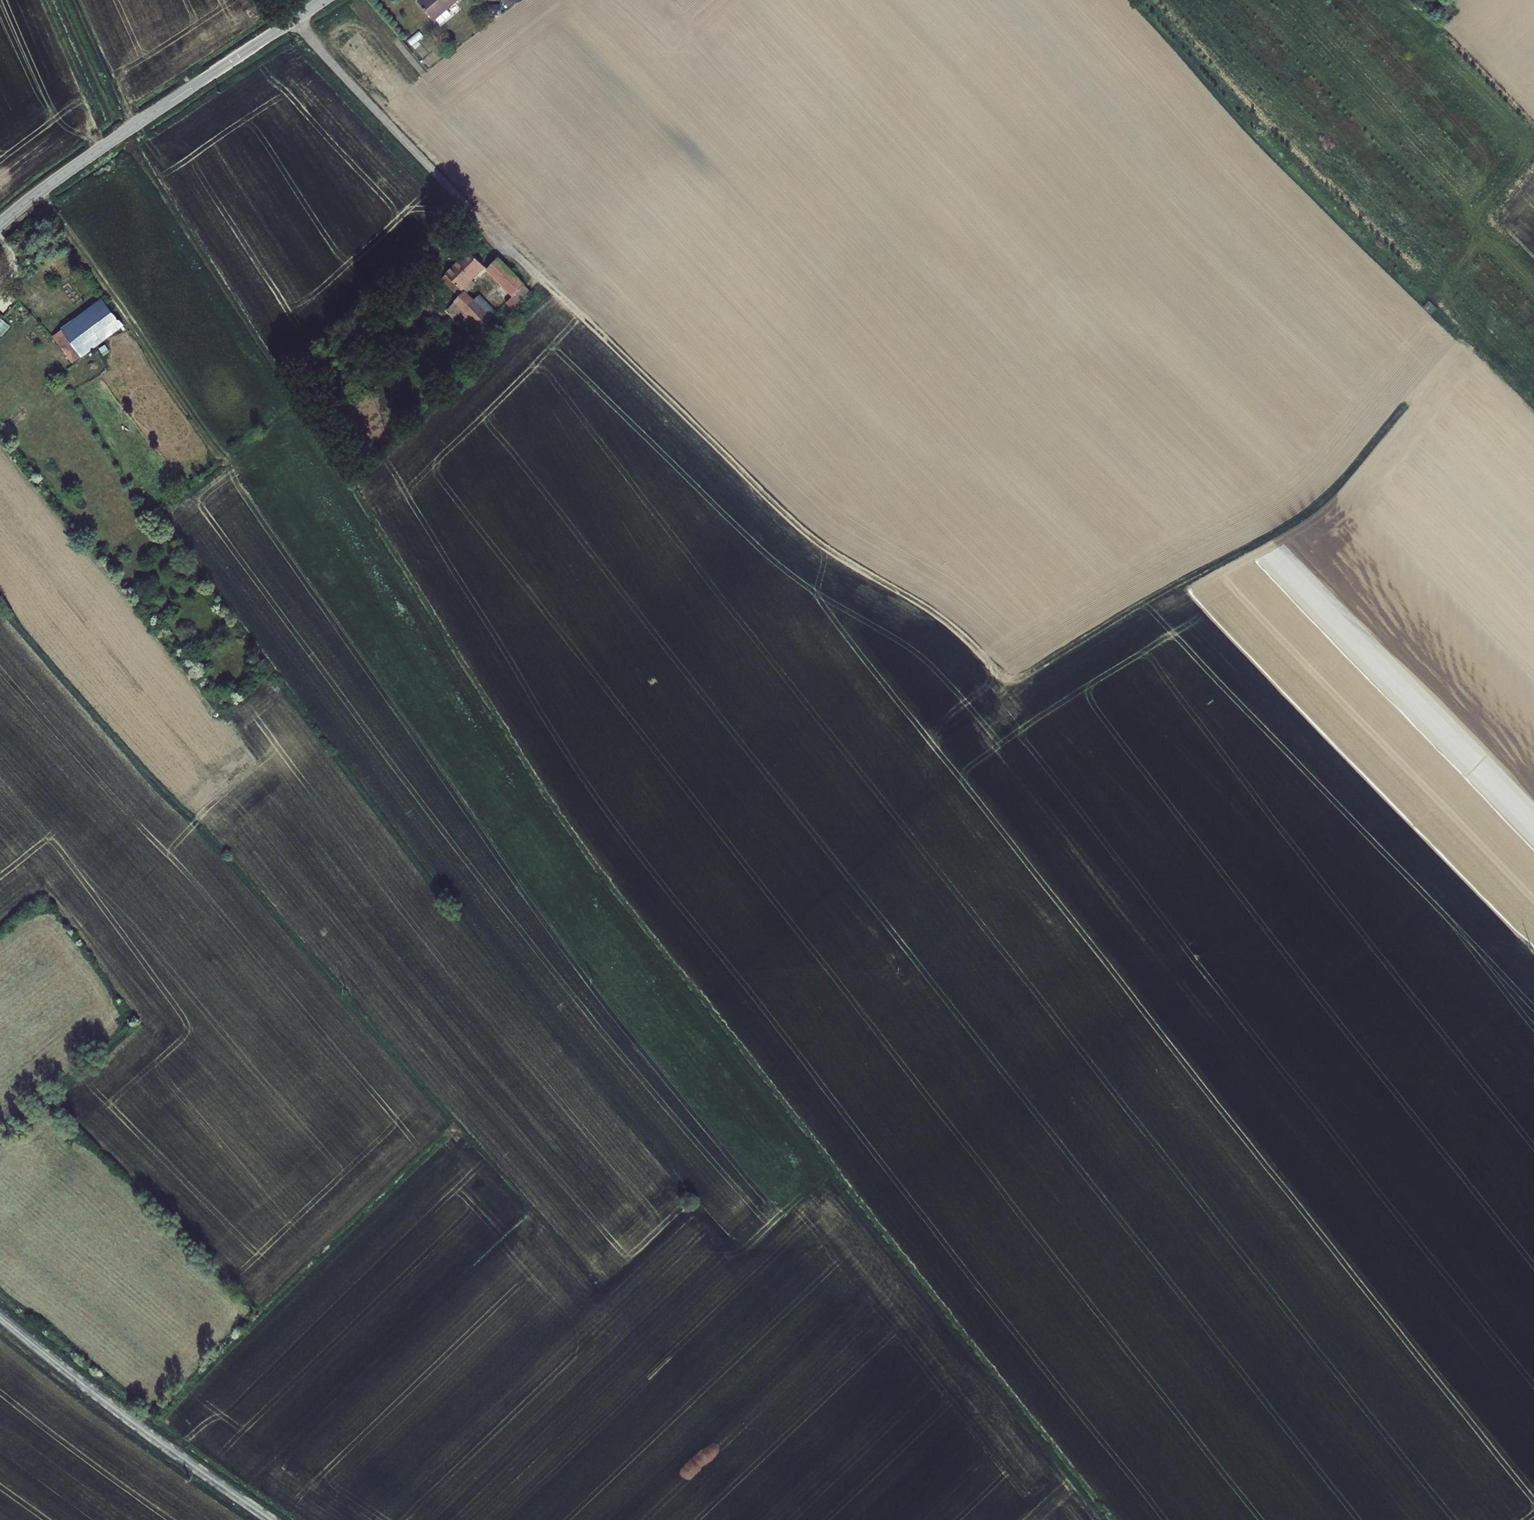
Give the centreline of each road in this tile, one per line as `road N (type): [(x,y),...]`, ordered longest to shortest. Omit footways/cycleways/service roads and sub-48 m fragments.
road 1 (unclassified): [(330,0),(131,129),(0,228)]
road 2 (track): [(295,24),(571,309)]
road 3 (tertiary): [(0,1316),(280,1519)]

